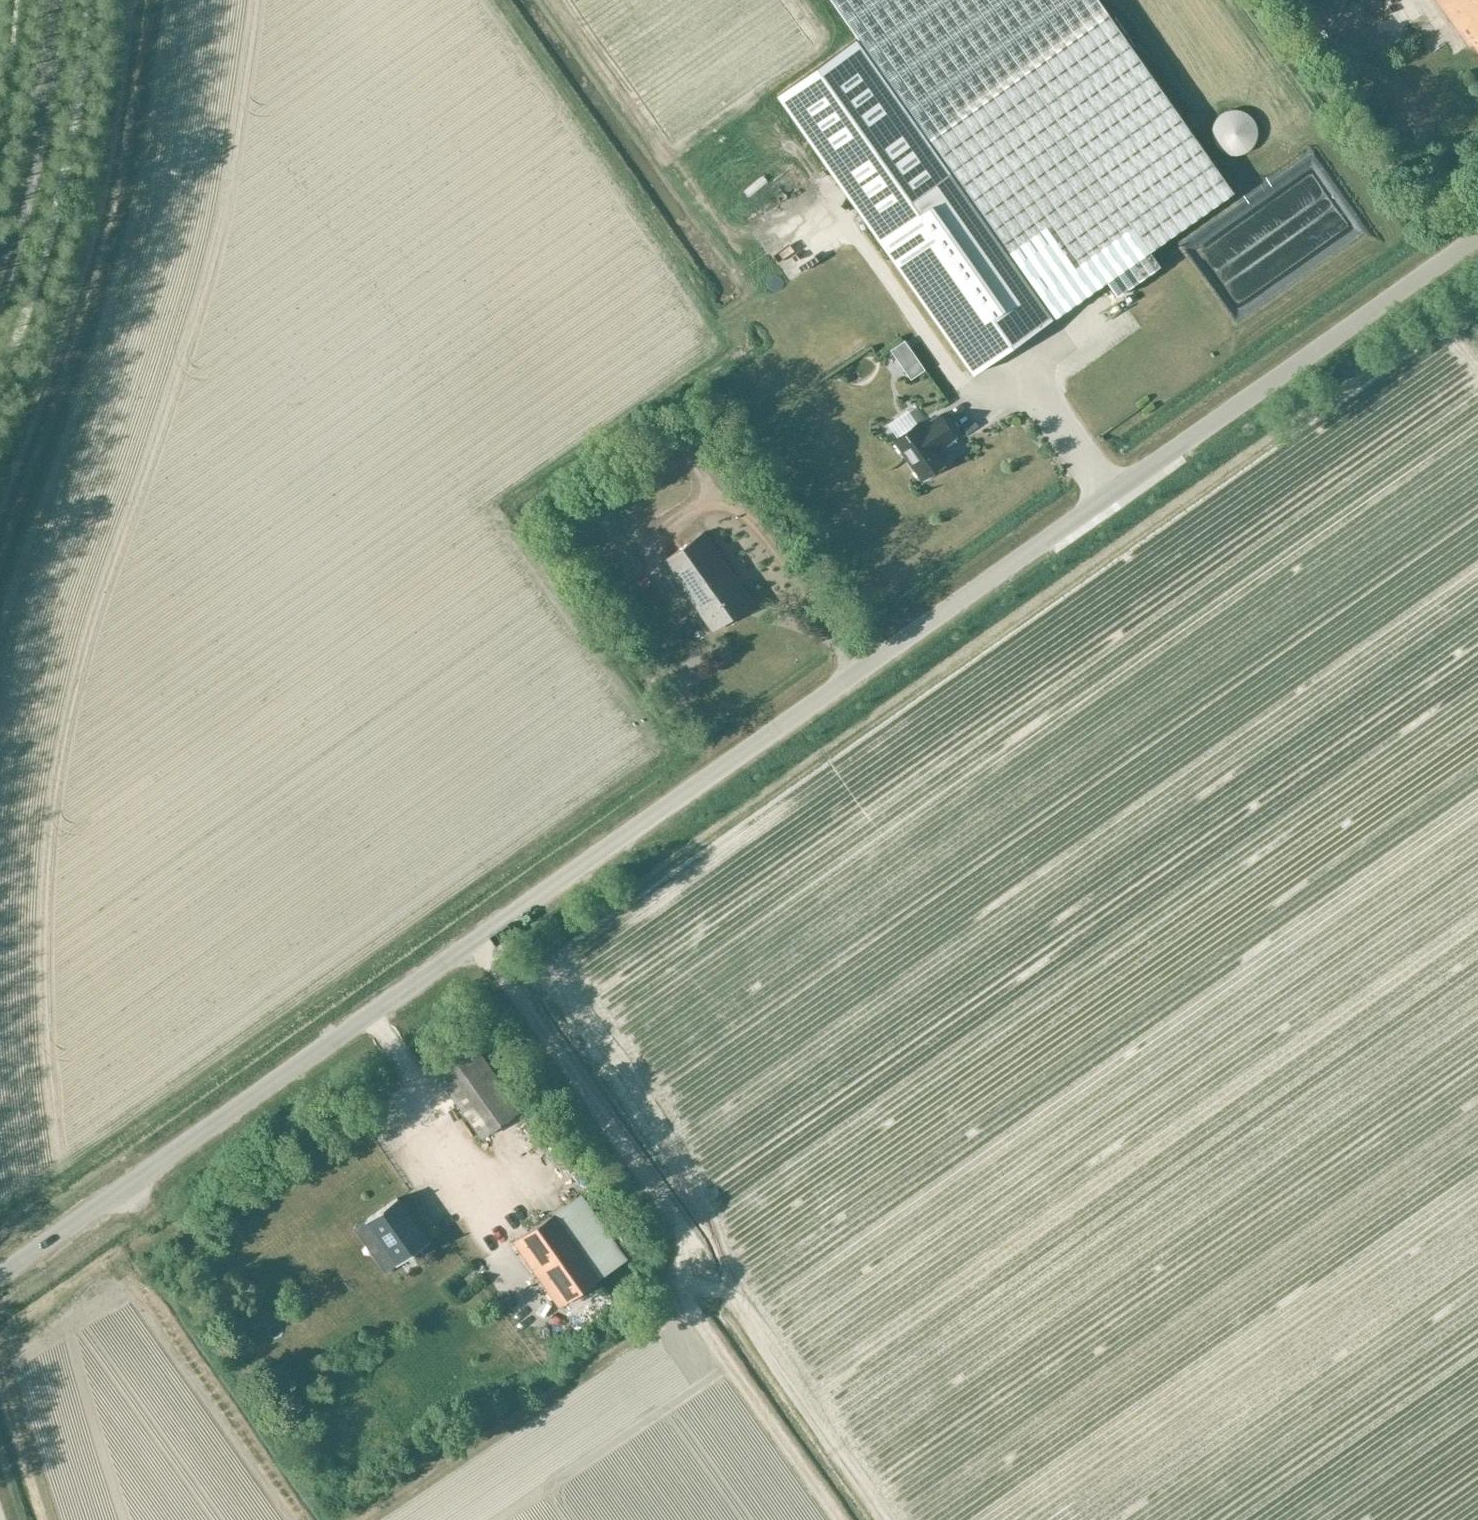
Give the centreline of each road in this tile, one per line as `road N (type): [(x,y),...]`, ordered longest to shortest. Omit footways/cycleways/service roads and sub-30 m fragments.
road 1 (unclassified): [(0,1272),(1477,235)]
road 2 (tertiary): [(0,277),(40,122),(53,0)]

